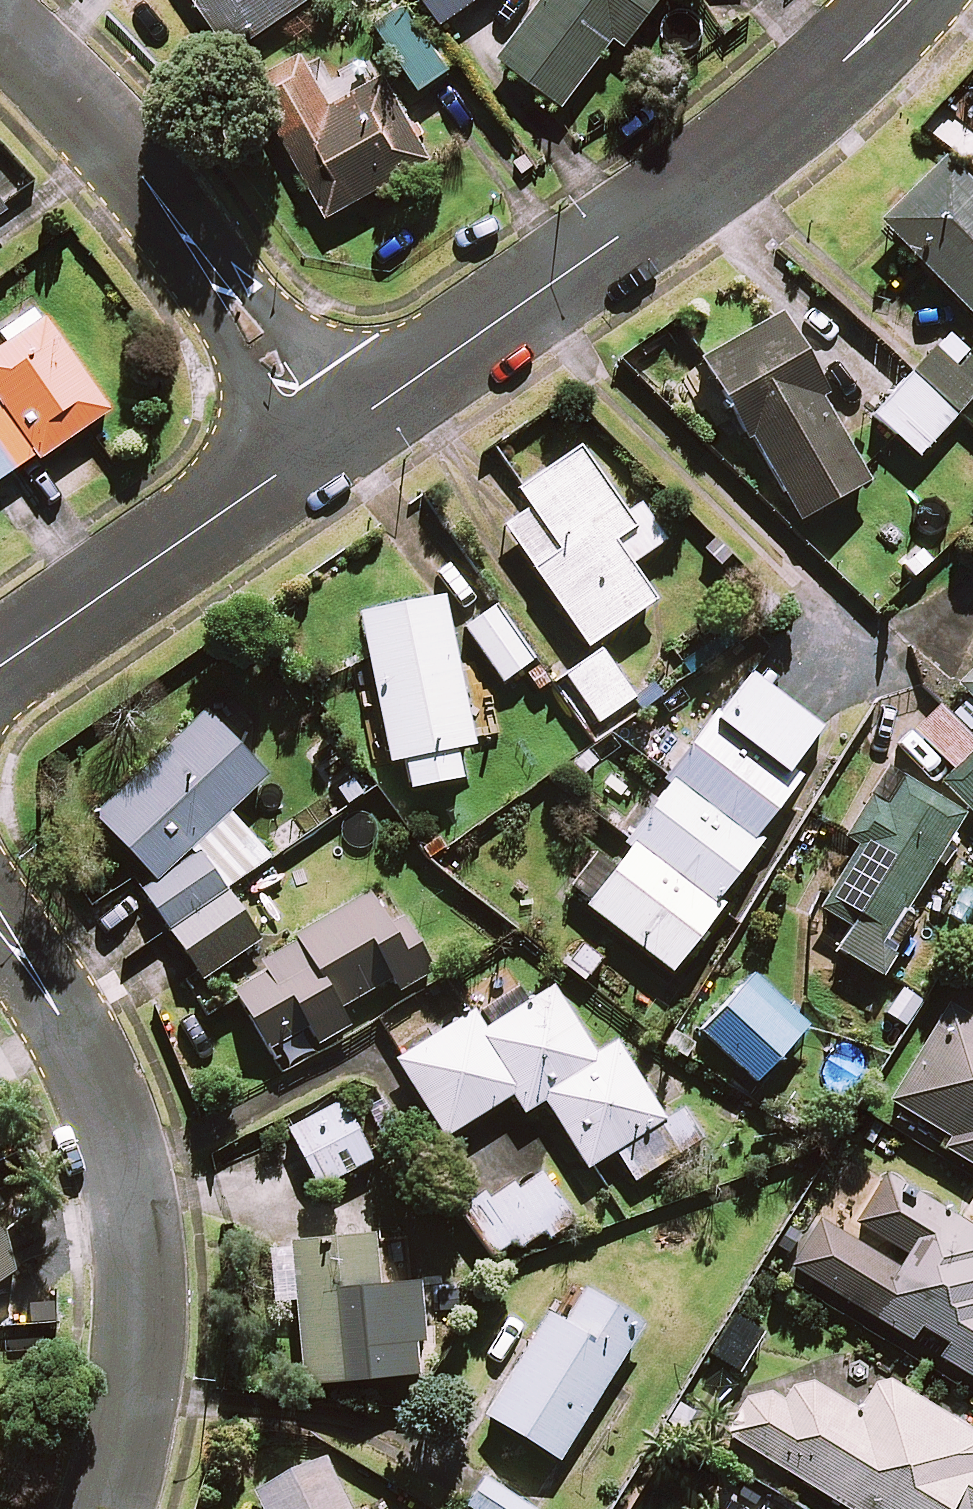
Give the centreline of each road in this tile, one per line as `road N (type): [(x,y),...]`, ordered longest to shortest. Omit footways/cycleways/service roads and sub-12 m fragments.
road 1 (residential): [(332,440),(757,135),(907,0)]
road 2 (residential): [(104,1508),(124,1444),(142,1301),(127,1160),(97,1082),(0,926)]
road 3 (residential): [(0,29),(111,138),(332,440)]
road 4 (residential): [(0,668),(332,440)]

